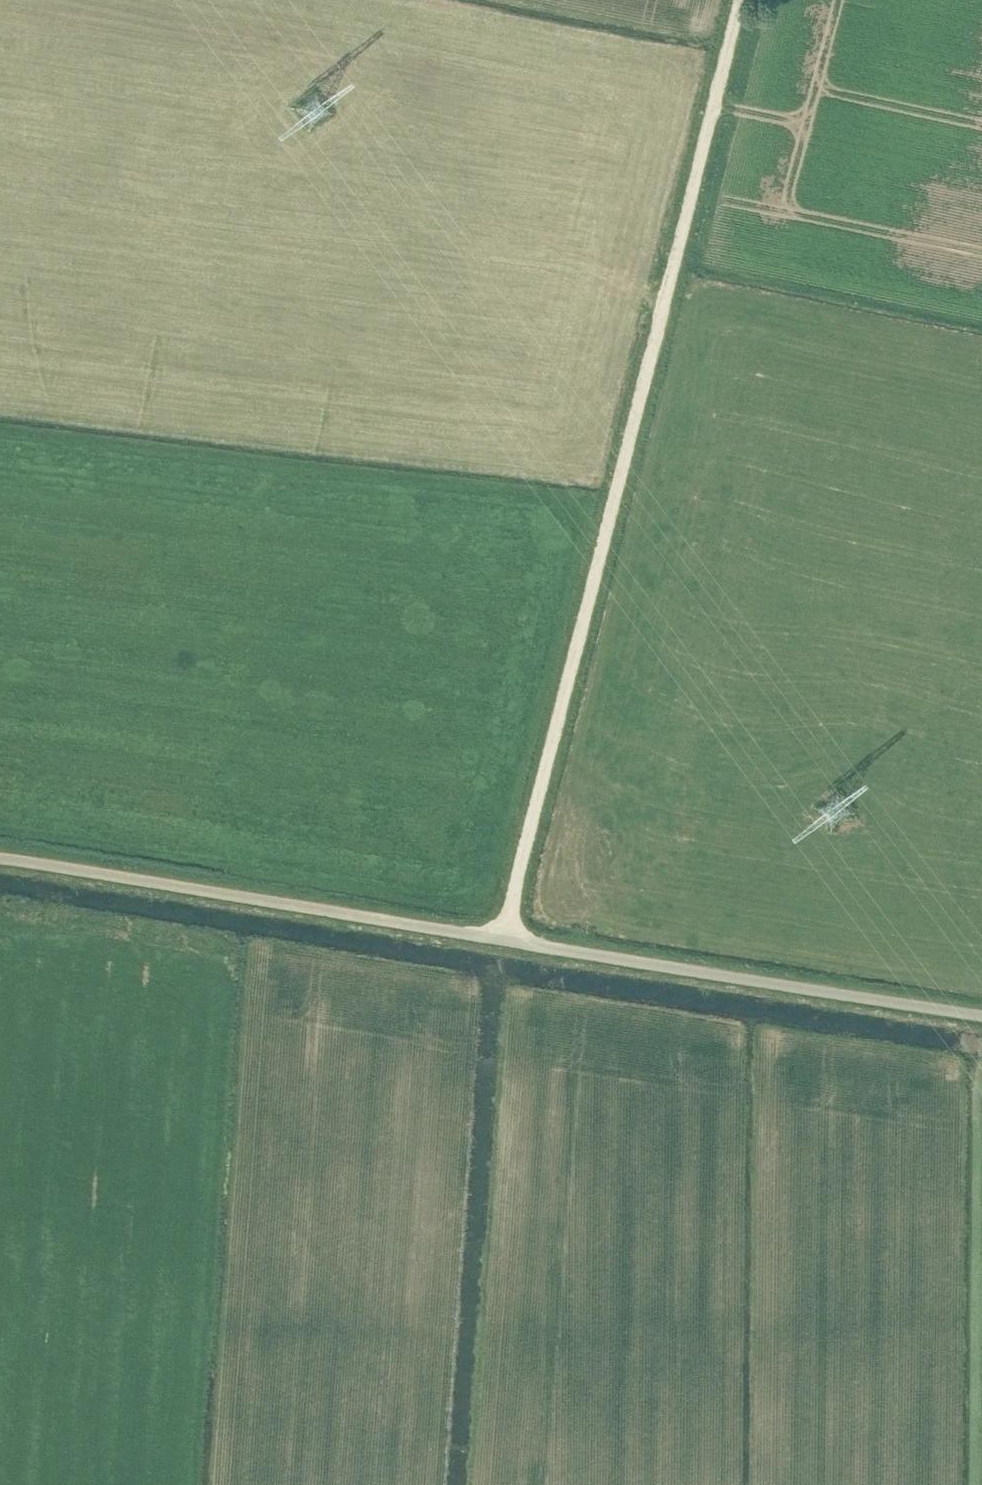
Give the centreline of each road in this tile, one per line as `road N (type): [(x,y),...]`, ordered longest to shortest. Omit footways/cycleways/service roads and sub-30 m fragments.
road 1 (unclassified): [(981,1014),(0,858)]
road 2 (track): [(741,0),(505,941)]

